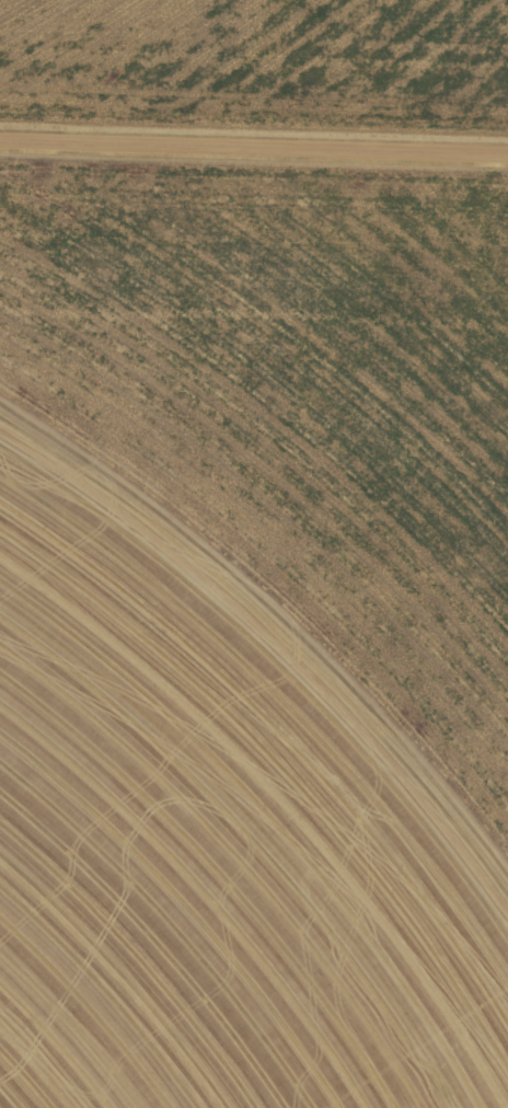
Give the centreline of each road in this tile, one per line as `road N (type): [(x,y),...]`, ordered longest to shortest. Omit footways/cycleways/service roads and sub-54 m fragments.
road 1 (residential): [(507,154),(0,136)]

